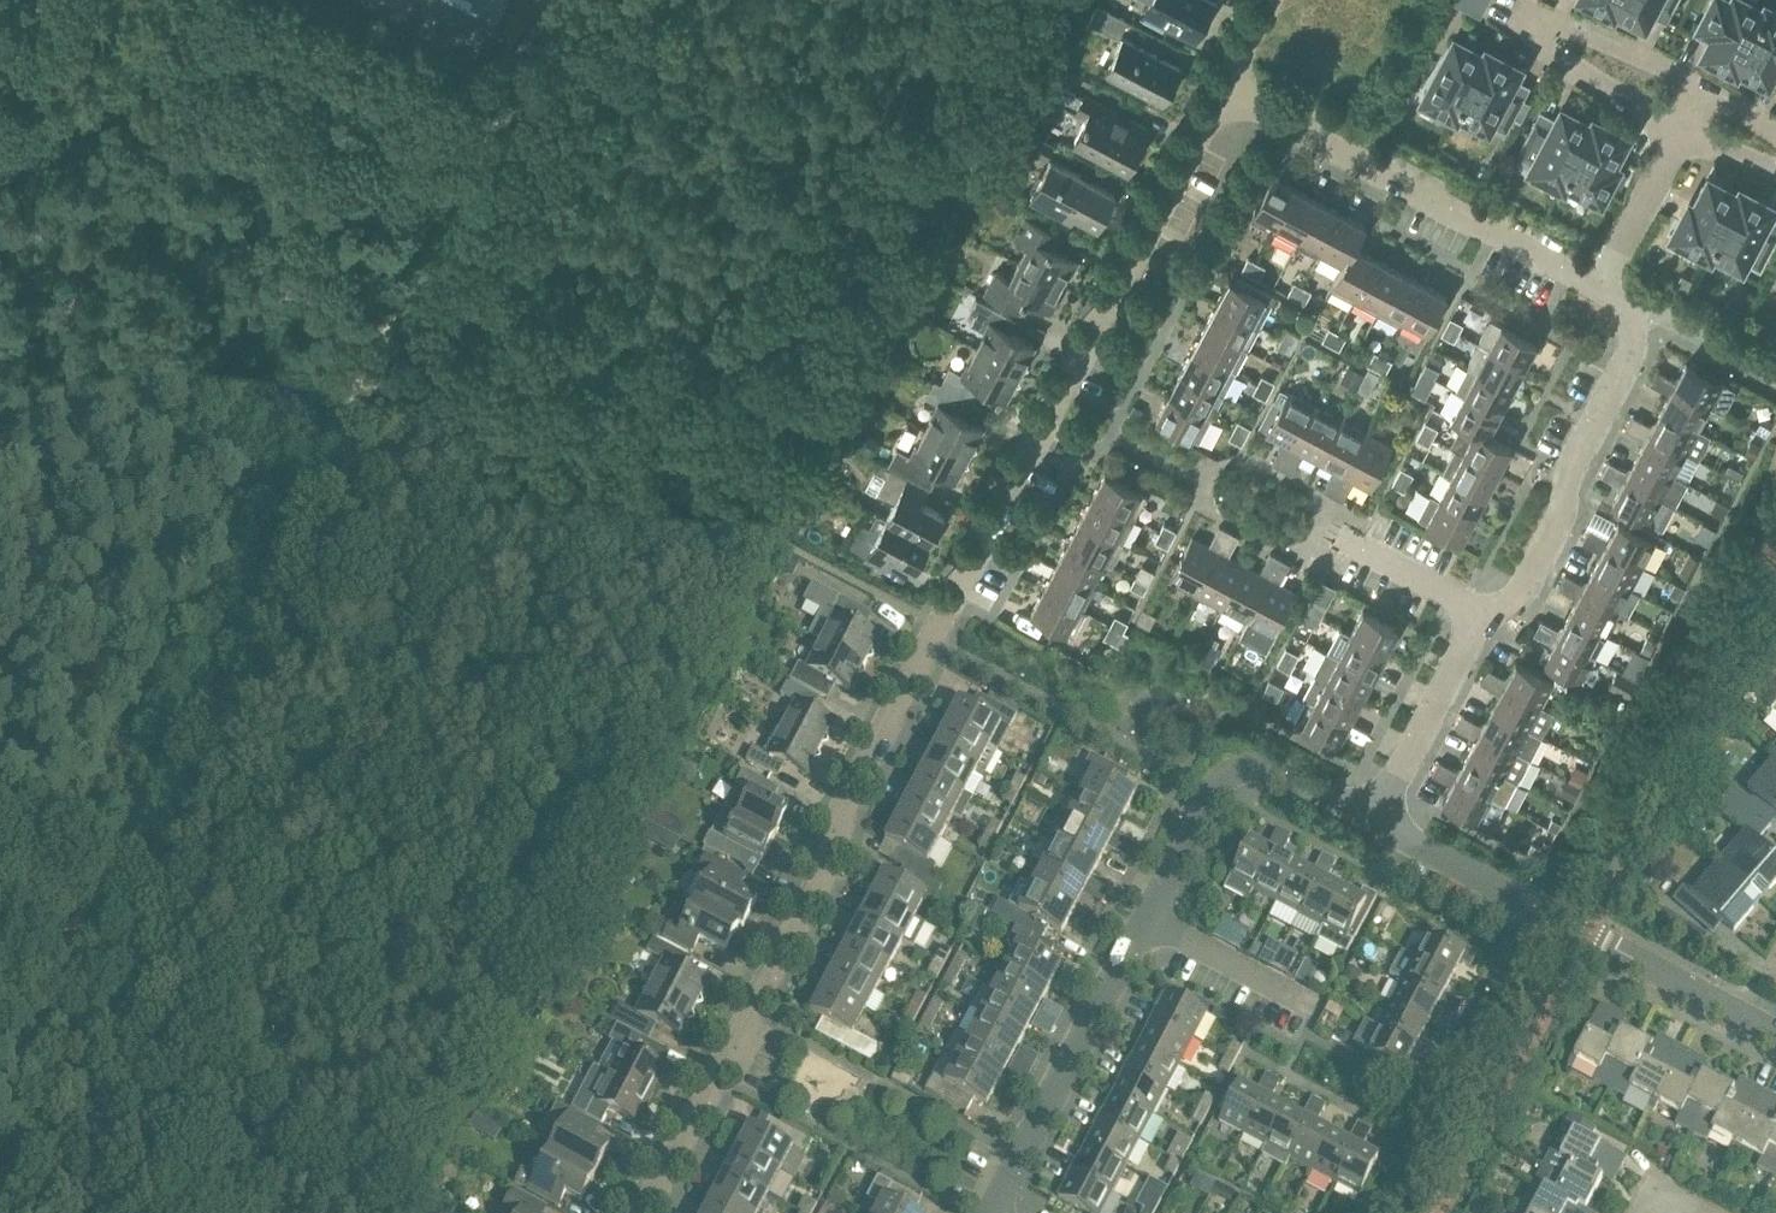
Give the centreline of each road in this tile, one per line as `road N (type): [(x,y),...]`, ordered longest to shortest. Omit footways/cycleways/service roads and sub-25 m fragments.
road 1 (residential): [(646,1212),(842,836),(847,799),(1221,94)]
road 2 (track): [(0,1014),(65,945),(525,81)]
road 3 (residential): [(1376,825),(1775,1037)]
road 4 (residential): [(1602,288),(1221,94)]
road 5 (residential): [(1484,619),(1524,595),(1561,520),(1568,475),(1629,362),(1627,308),(1602,288)]
road 6 (residential): [(1706,87),(1595,37),(1541,26),(1530,31),(1608,94),(1683,131)]
road 7 (residential): [(995,1212),(1152,919)]
road 8 (residential): [(1152,919),(1217,792),(1247,769),(1271,771),(1376,825)]
road 9 (residential): [(1376,825),(1484,619)]
road 10 (residential): [(1602,288),(1683,131)]
road 11 (residential): [(1302,999),(1152,919)]
road 12 (residential): [(1484,619),(1341,540)]

